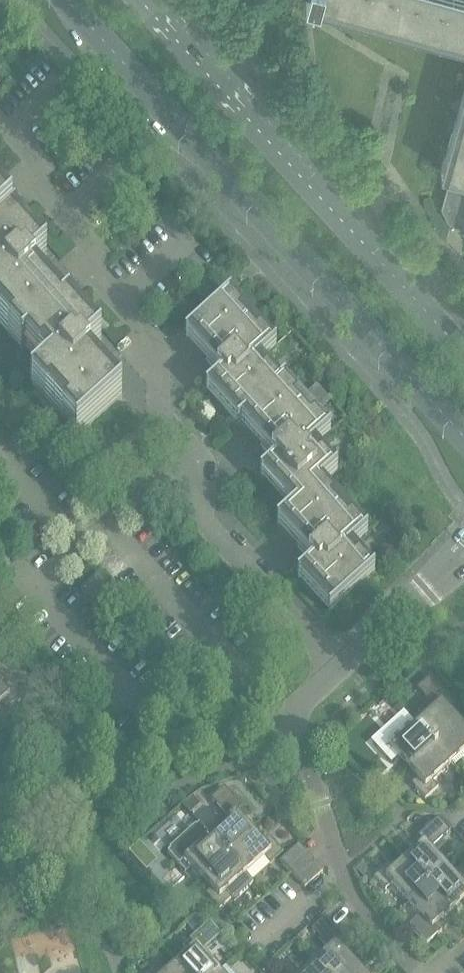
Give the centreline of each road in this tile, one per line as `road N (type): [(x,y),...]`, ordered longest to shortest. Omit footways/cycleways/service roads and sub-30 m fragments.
road 1 (residential): [(339,667),(209,527),(202,465),(161,416),(141,323),(94,272),(84,237),(44,196),(29,157),(0,124)]
road 2 (tertiary): [(65,0),(463,436)]
road 3 (tertiary): [(463,354),(142,0)]
road 4 (residential): [(0,791),(25,795),(300,711)]
road 5 (residential): [(343,874),(301,747),(300,711)]
road 6 (residential): [(339,667),(463,556)]
road 7 (residential): [(421,972),(367,916),(343,874)]
road 8 (residential): [(247,953),(343,874)]

